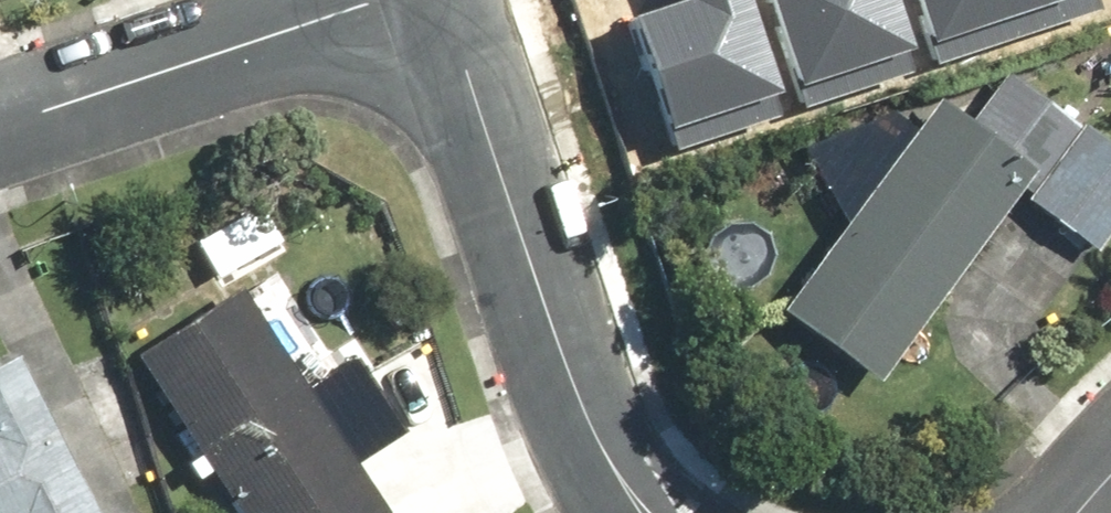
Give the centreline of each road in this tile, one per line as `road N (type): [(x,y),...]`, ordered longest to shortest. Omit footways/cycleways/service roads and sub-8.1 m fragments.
road 1 (residential): [(649,512),(589,422),(439,0)]
road 2 (residential): [(0,136),(408,0)]

